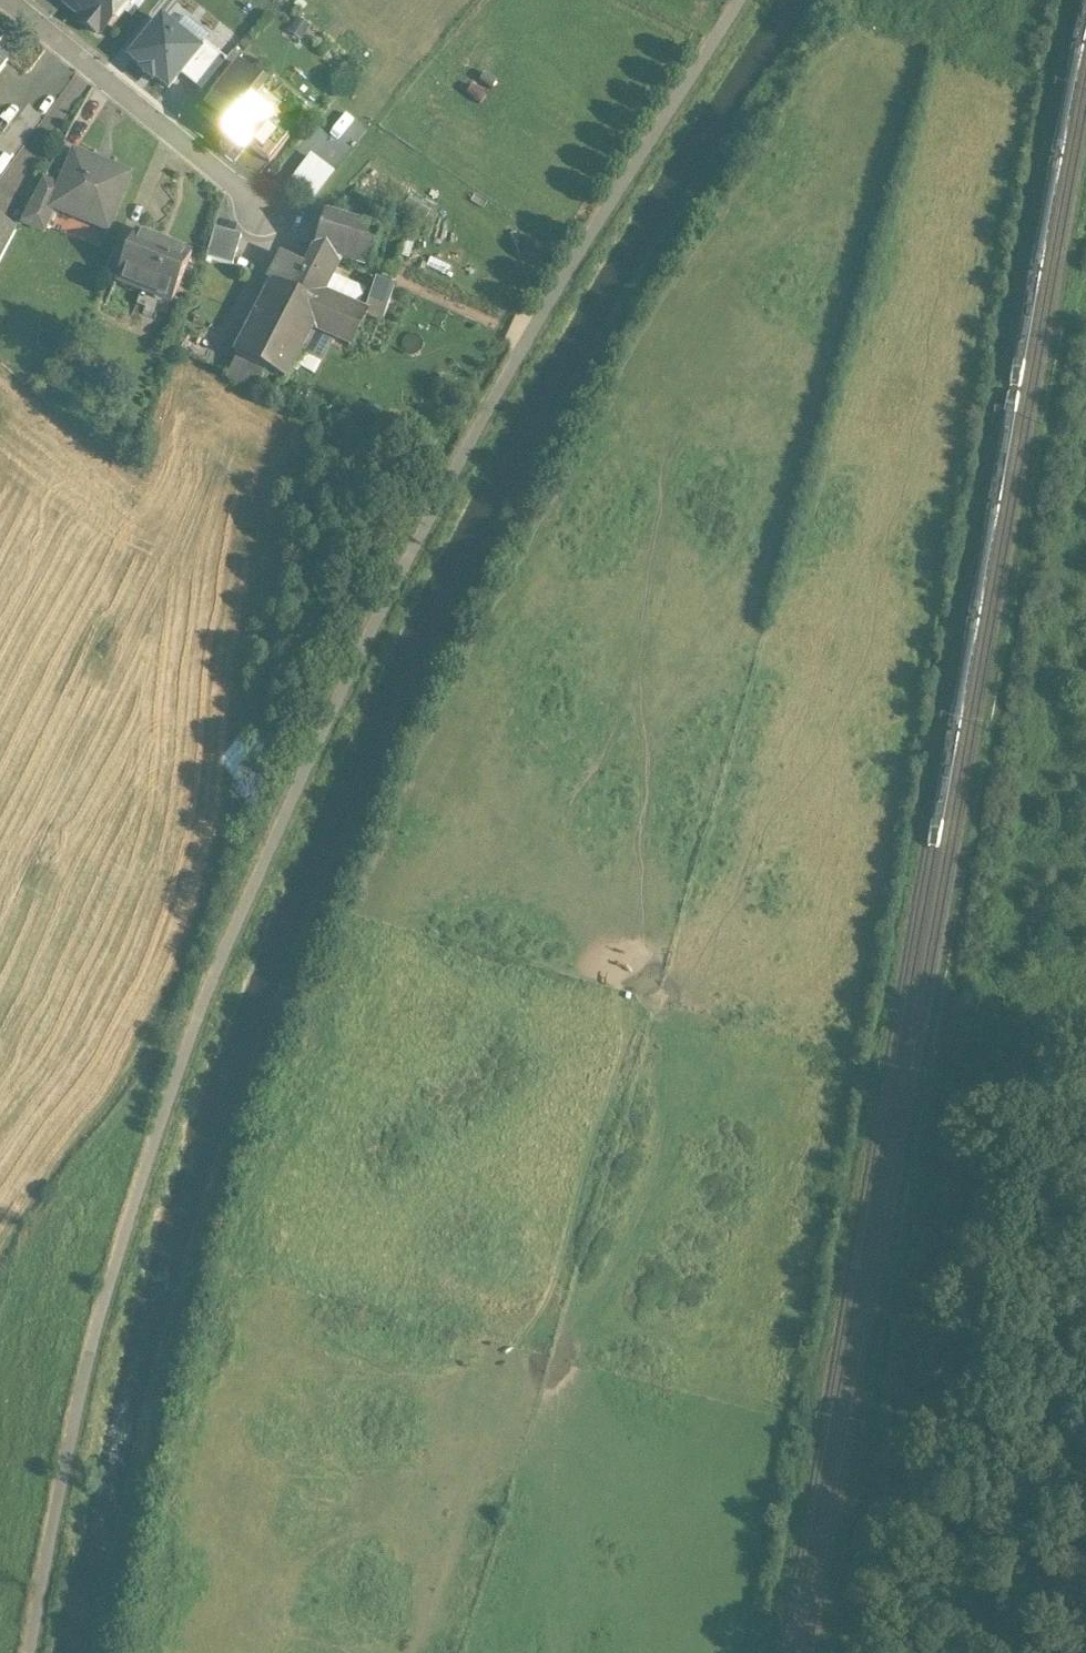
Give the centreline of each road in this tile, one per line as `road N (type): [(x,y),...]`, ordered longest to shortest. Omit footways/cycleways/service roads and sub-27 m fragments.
road 1 (track): [(737,0),(528,333),(402,568),(250,896),(194,1027),(88,1346),(29,1652)]
road 2 (residential): [(5,0),(281,232)]

